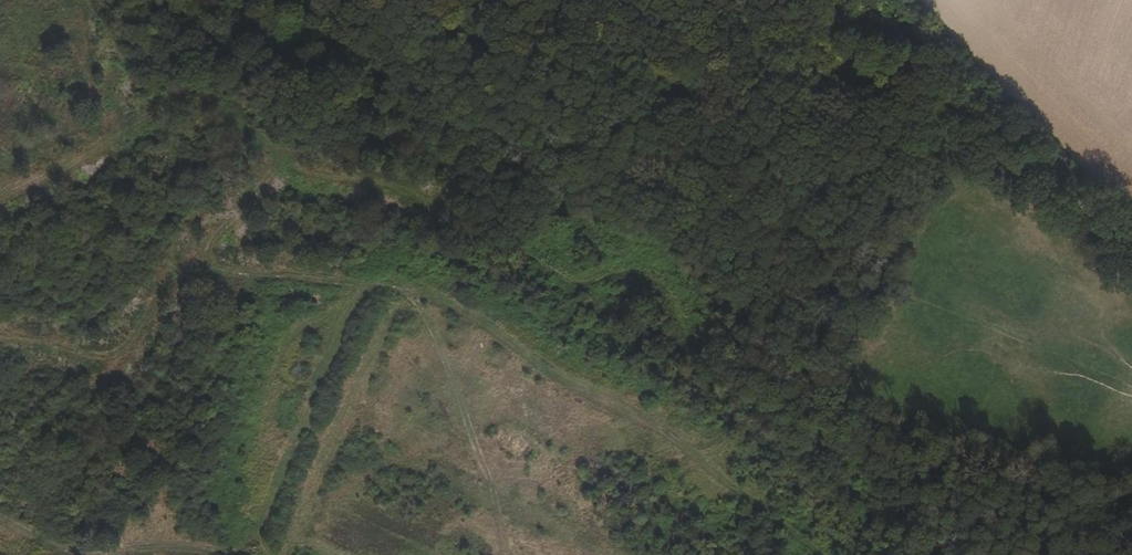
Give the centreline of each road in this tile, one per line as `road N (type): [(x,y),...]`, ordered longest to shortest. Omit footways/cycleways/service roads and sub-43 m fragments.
road 1 (track): [(866,0),(970,105),(1131,246)]

